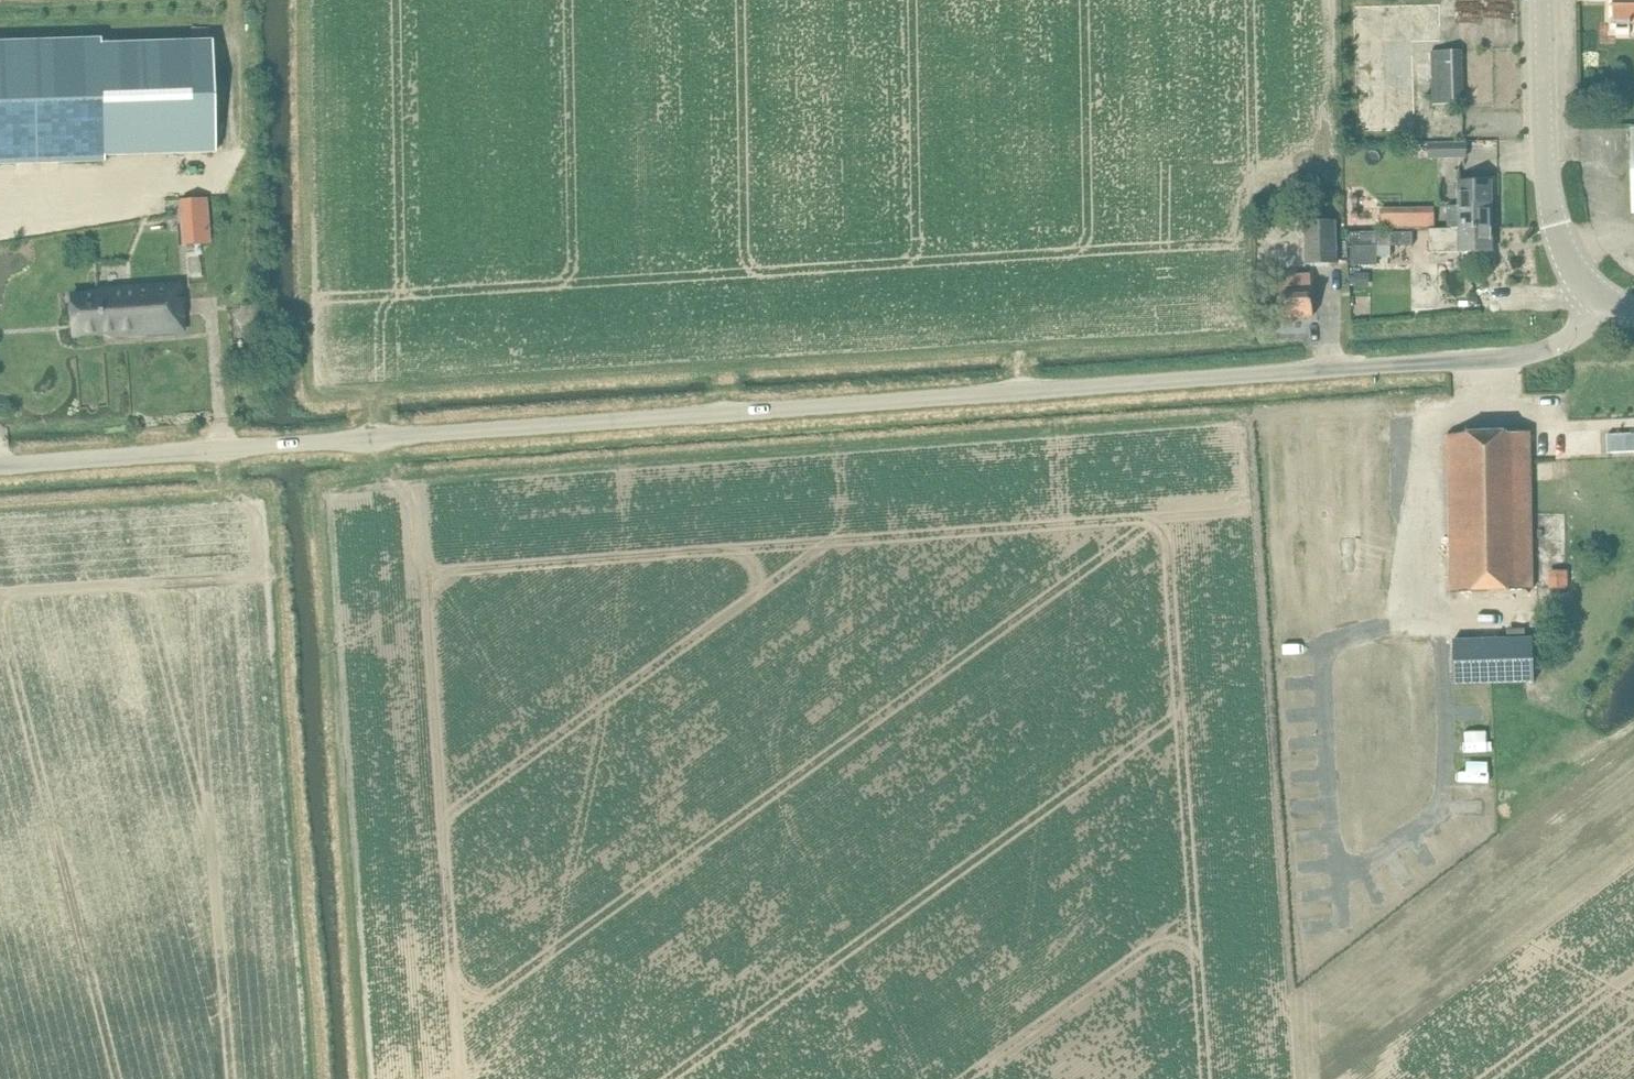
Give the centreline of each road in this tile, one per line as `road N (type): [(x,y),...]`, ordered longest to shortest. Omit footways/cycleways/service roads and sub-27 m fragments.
road 1 (unclassified): [(0,461),(1471,358),(1547,344),(1600,301)]
road 2 (tertiary): [(1600,301),(1567,246),(1558,207),(1546,0)]

